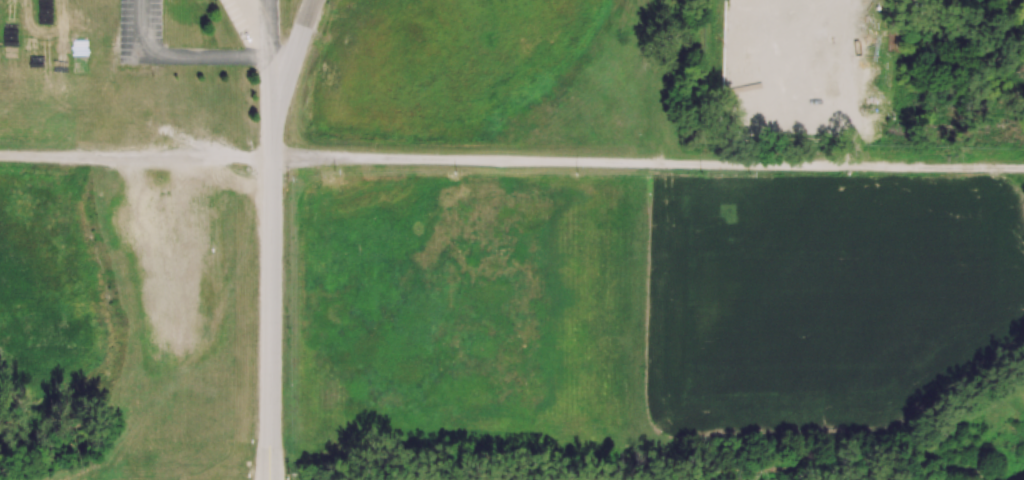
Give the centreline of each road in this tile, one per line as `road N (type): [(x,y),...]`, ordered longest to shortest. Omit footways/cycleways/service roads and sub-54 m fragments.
road 1 (residential): [(1023,169),(272,158)]
road 2 (residential): [(269,479),(272,126)]
road 3 (residential): [(272,126),(315,0)]

